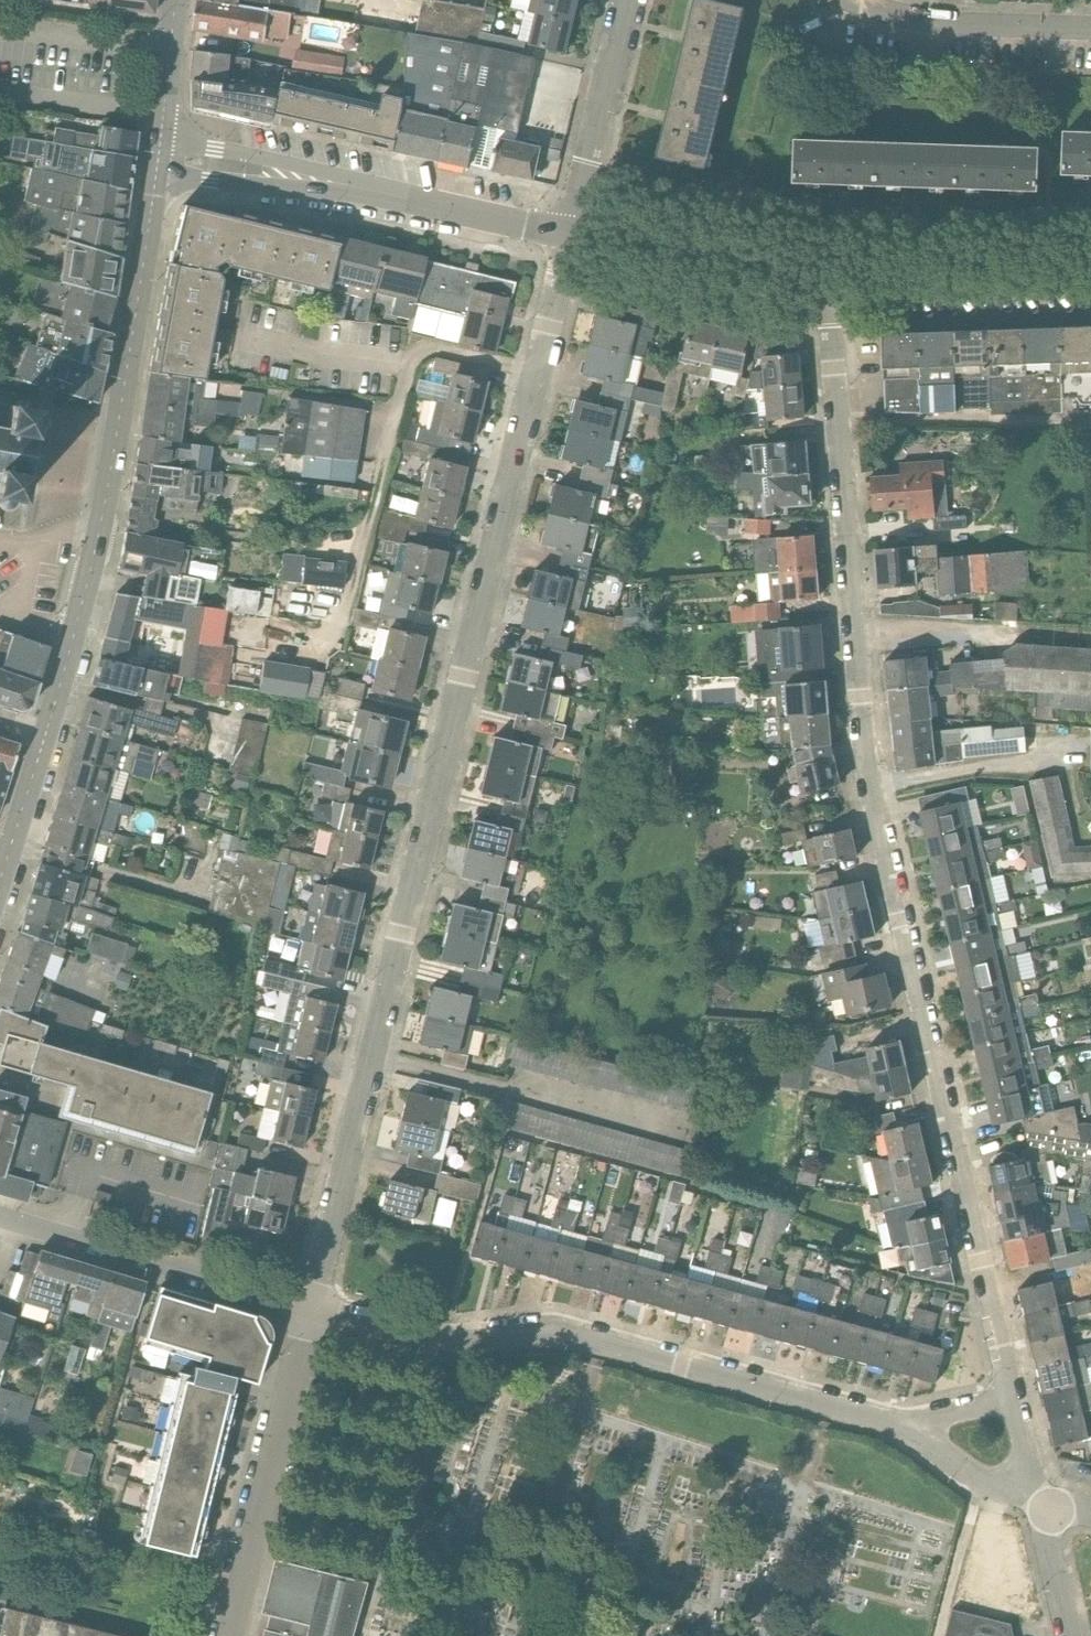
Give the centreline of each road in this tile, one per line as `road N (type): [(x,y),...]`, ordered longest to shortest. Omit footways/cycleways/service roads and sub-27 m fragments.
road 1 (residential): [(1012,1401),(869,776),(829,282)]
road 2 (residential): [(311,1312),(572,235)]
road 3 (residential): [(905,1424),(566,1326),(428,1340),(311,1312)]
road 4 (residential): [(49,733),(108,484),(158,157)]
road 5 (residential): [(572,235),(334,184),(158,157)]
road 6 (residential): [(232,1635),(311,1312)]
road 7 (residential): [(311,1312),(0,1219)]
road 8 (residential): [(1090,32),(905,29),(830,0)]
road 9 (residential): [(829,282),(572,235)]
road 10 (residential): [(1090,275),(829,282)]
road 11 (residential): [(572,235),(629,0)]
road 12 (residential): [(1042,1508),(992,1495),(905,1424)]
road 13 (residential): [(158,157),(175,0)]
road 14 (residential): [(0,881),(49,733)]
road 15 (residential): [(1070,1635),(1042,1508)]

